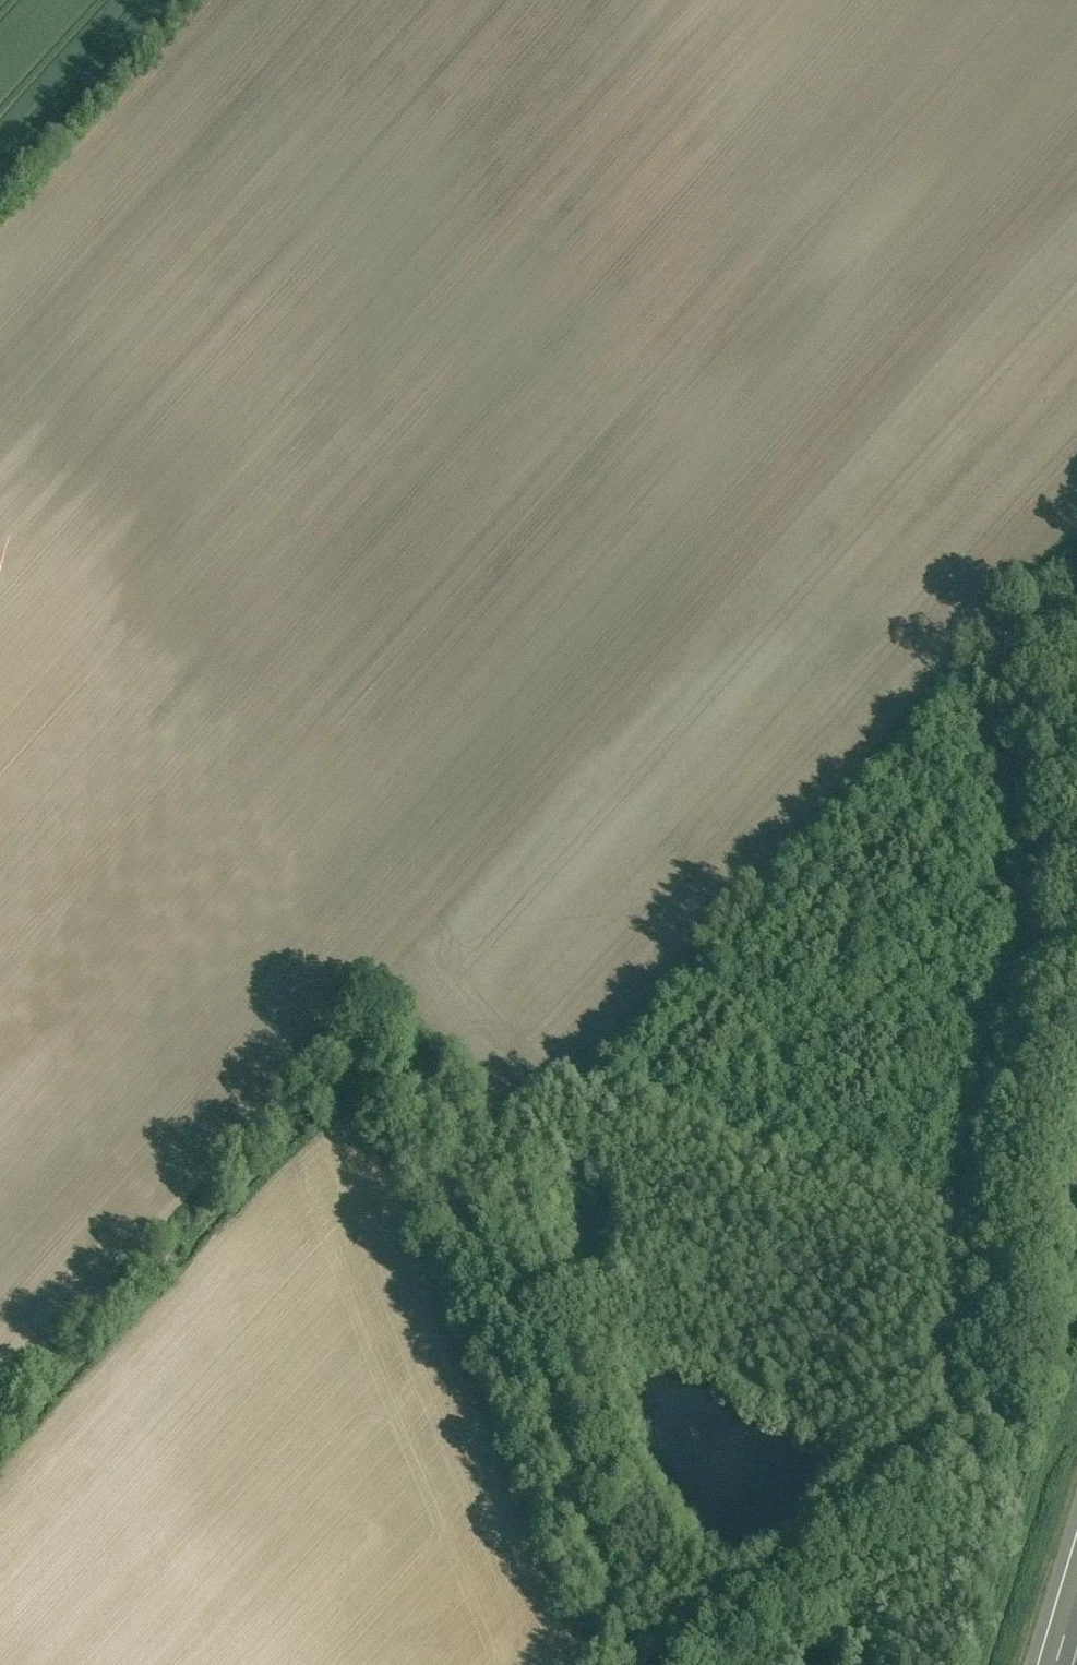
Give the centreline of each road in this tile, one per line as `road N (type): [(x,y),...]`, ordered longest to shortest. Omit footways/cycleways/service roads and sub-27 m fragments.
road 1 (motorway): [(1076,1546),(1041,1664)]

